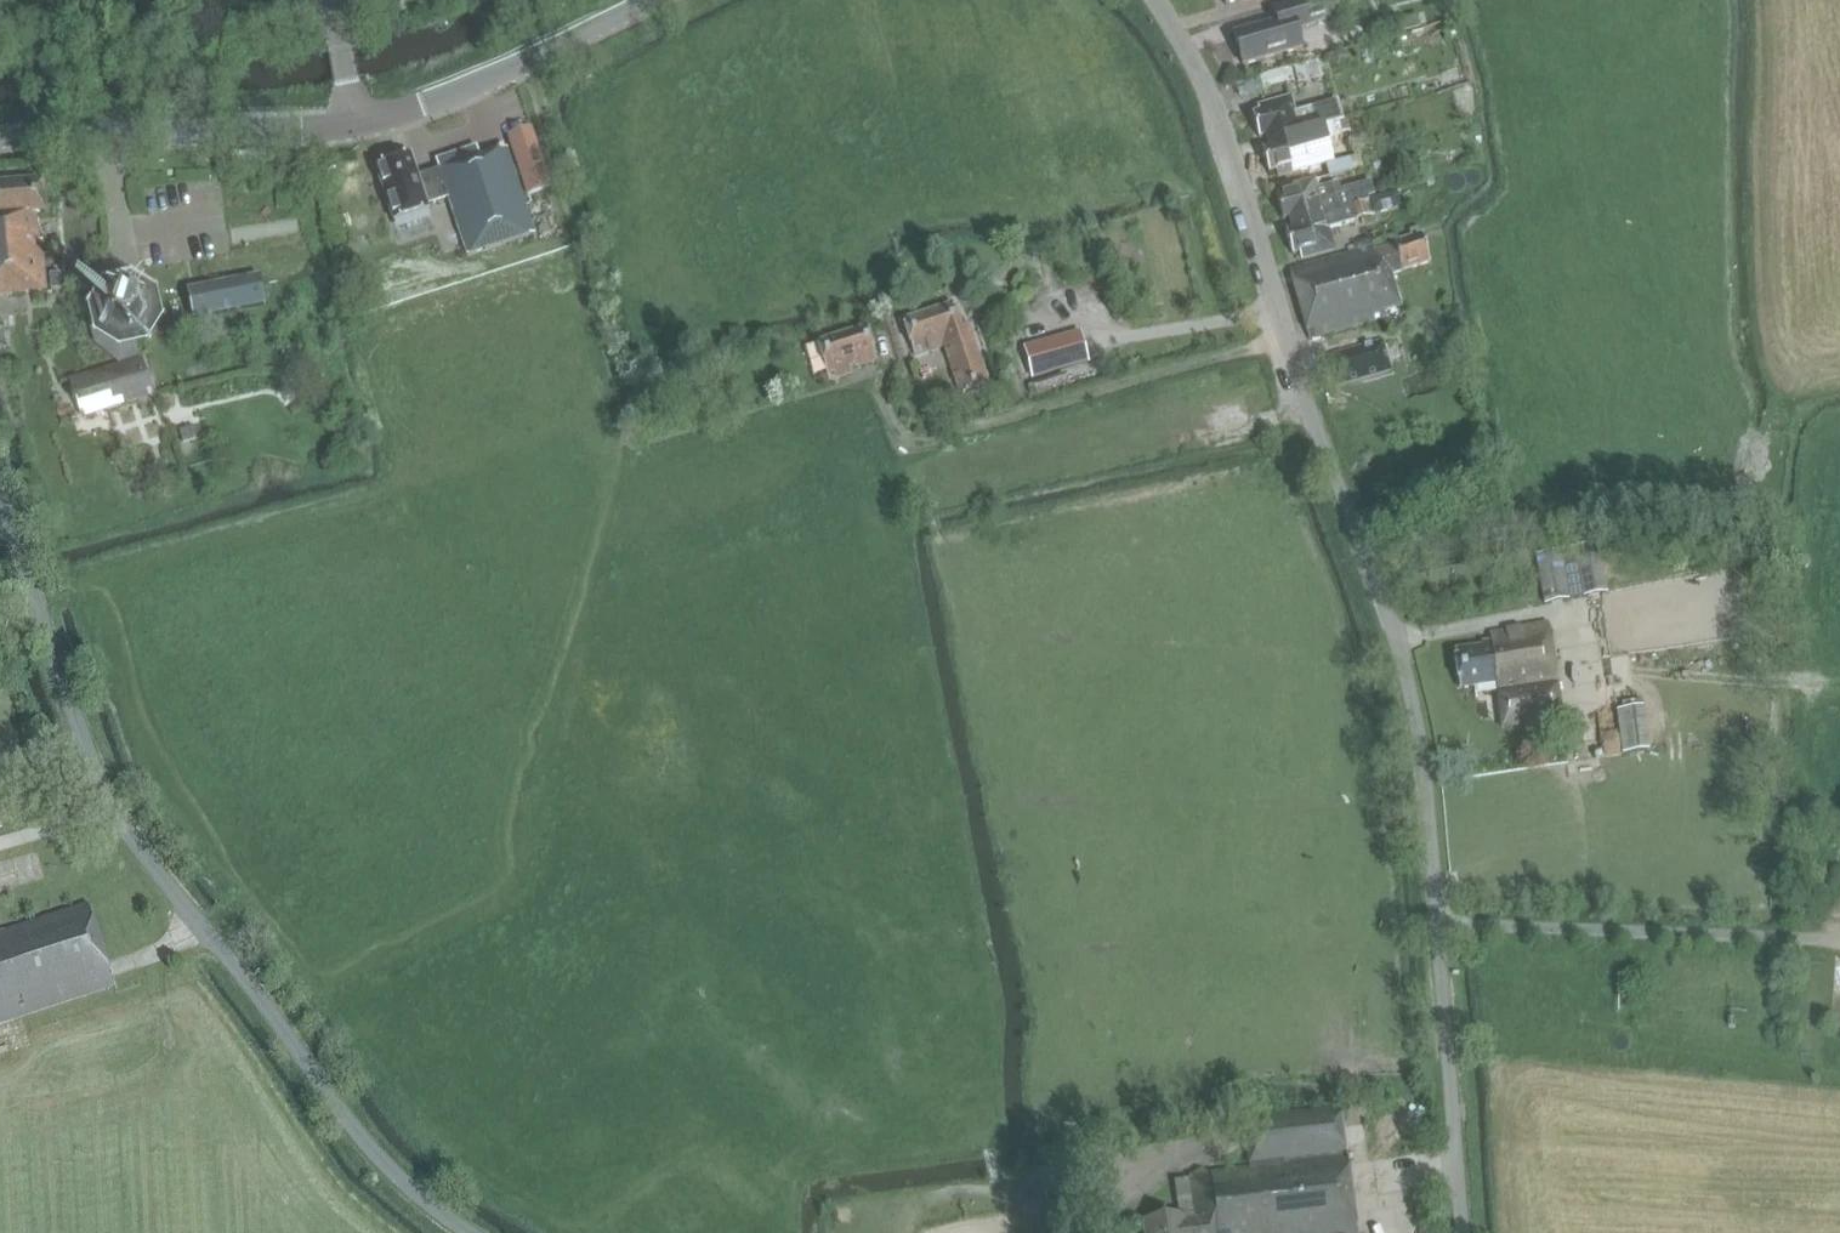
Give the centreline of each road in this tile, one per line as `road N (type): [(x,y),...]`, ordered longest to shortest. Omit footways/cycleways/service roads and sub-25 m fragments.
road 1 (unclassified): [(1460,1232),(1423,759),(1400,649),(1285,338),(1214,104),(1155,0)]
road 2 (unclassified): [(466,1232),(350,1123),(117,821),(0,502)]
road 3 (tertiary): [(0,135),(295,133),(357,124)]
road 4 (tertiary): [(357,124),(501,70),(648,0)]
road 5 (unclassified): [(357,124),(330,0)]

